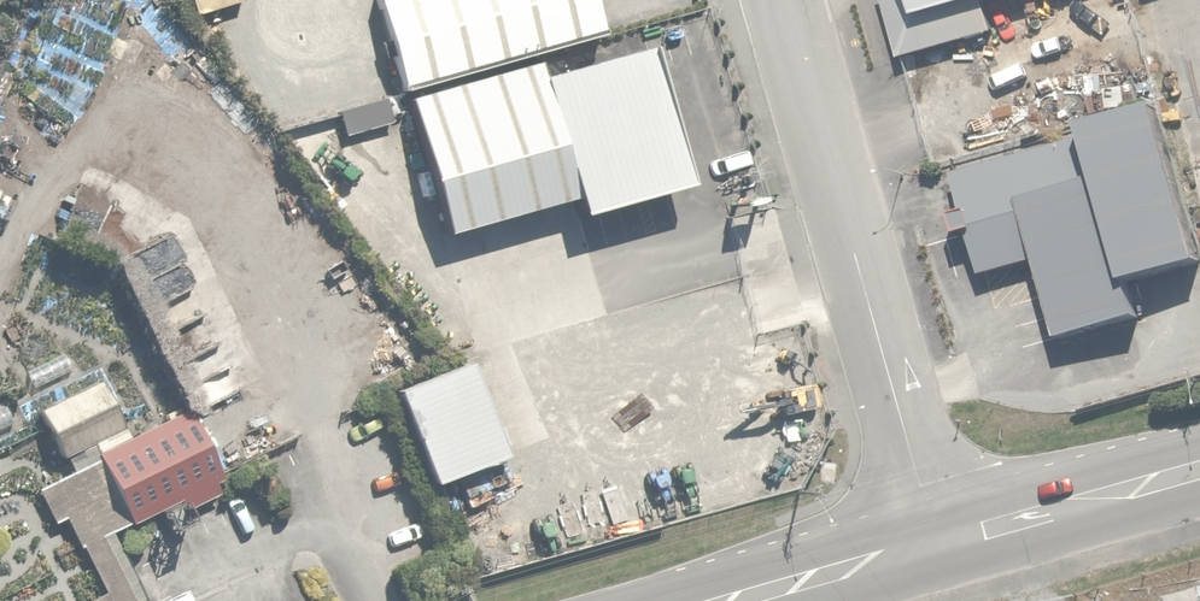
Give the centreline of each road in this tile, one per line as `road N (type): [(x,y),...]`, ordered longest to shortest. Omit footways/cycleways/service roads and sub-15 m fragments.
road 1 (unclassified): [(940,545),(784,0)]
road 2 (tertiary): [(940,545),(1199,472)]
road 3 (tertiary): [(734,600),(940,545)]

